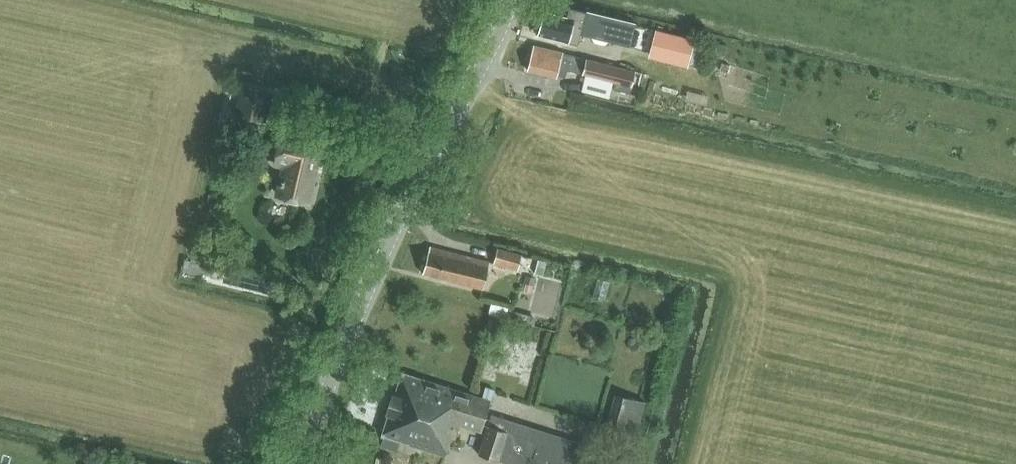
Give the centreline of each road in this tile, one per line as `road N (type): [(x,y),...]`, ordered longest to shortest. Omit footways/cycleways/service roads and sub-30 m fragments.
road 1 (track): [(1015,226),(467,99)]
road 2 (tertiary): [(297,463),(385,253),(514,0)]
road 3 (track): [(239,38),(467,99)]

